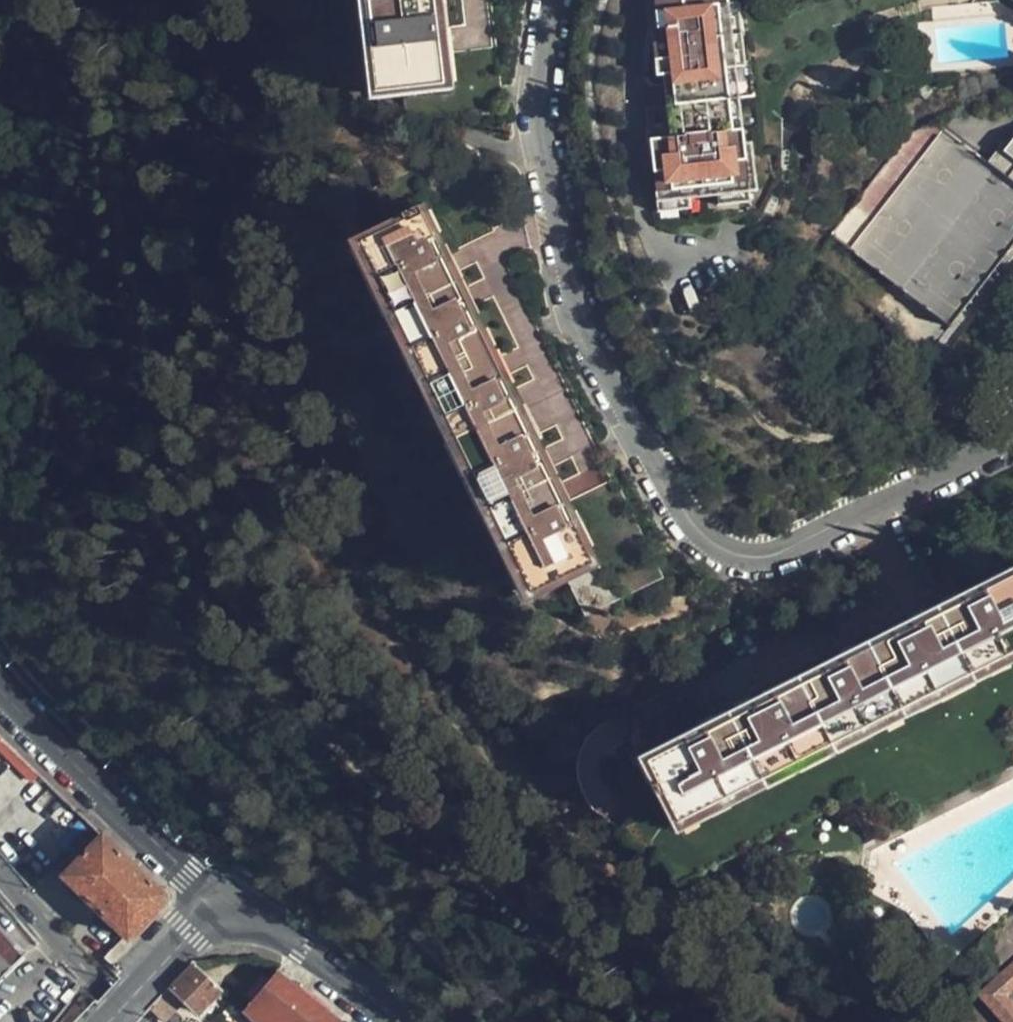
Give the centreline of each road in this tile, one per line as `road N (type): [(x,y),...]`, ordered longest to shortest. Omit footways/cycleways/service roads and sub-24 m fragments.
road 1 (residential): [(554,0),(541,116),(569,299),(667,490),(698,528),(728,550),(775,553),(1012,448)]
road 2 (tertiary): [(0,690),(220,898)]
road 3 (unclassified): [(637,0),(639,202),(659,245),(697,254)]
road 4 (tertiary): [(220,898),(303,946),(395,1021)]
road 5 (tertiary): [(108,1021),(220,898)]

